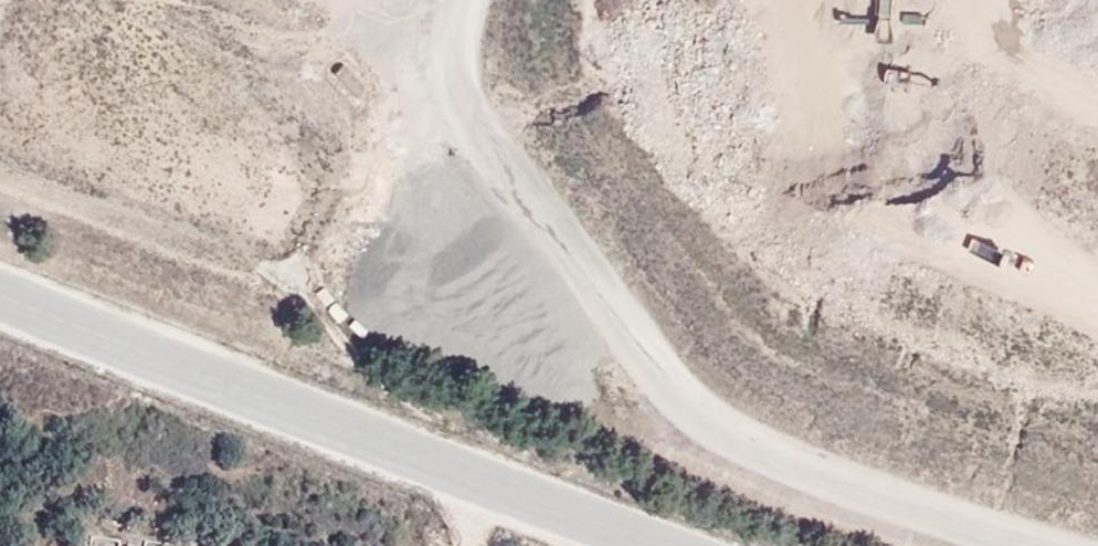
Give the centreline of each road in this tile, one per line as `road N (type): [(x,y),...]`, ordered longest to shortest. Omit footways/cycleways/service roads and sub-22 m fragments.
road 1 (tertiary): [(695,545),(0,280)]

